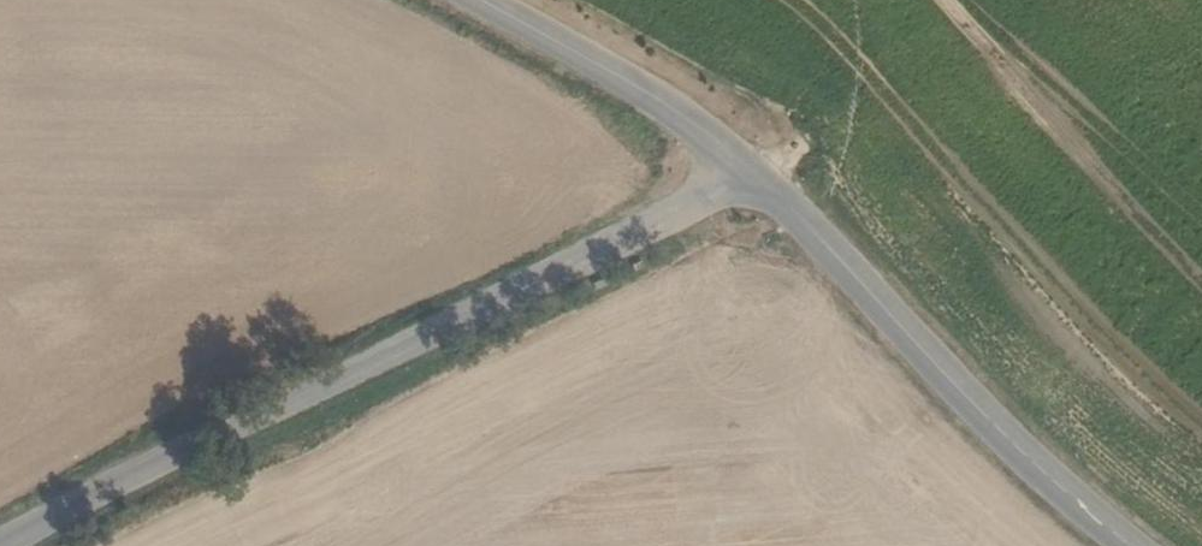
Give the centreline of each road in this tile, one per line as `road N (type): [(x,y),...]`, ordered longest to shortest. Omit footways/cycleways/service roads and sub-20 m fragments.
road 1 (unclassified): [(748,168),(491,317),(194,451),(29,545)]
road 2 (tertiary): [(748,168),(1002,435),(1129,545)]
road 3 (tertiary): [(483,0),(658,99),(748,168)]

